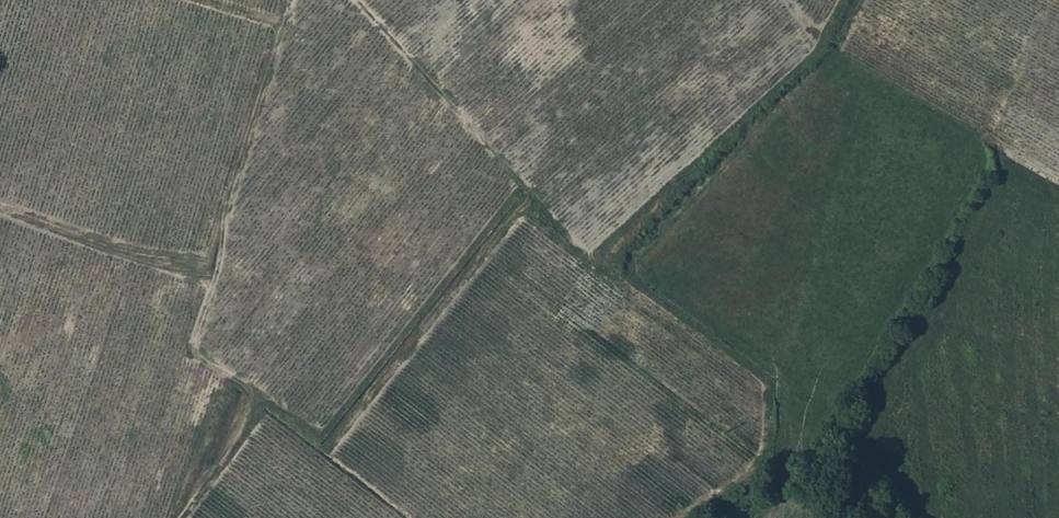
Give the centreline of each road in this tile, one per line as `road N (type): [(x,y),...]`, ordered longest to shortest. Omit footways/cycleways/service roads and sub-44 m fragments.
road 1 (track): [(358,0),(589,258),(672,307),(768,380),(763,467)]
road 2 (track): [(679,517),(808,442),(834,415),(965,200),(989,143)]
road 3 (track): [(291,0),(226,206),(196,345),(255,394)]
road 4 (track): [(255,394),(328,438),(525,194)]
road 5 (track): [(600,260),(825,48),(855,0)]
road 6 (track): [(0,207),(151,258),(218,267)]
road 7 (track): [(183,517),(232,450),(255,394)]

